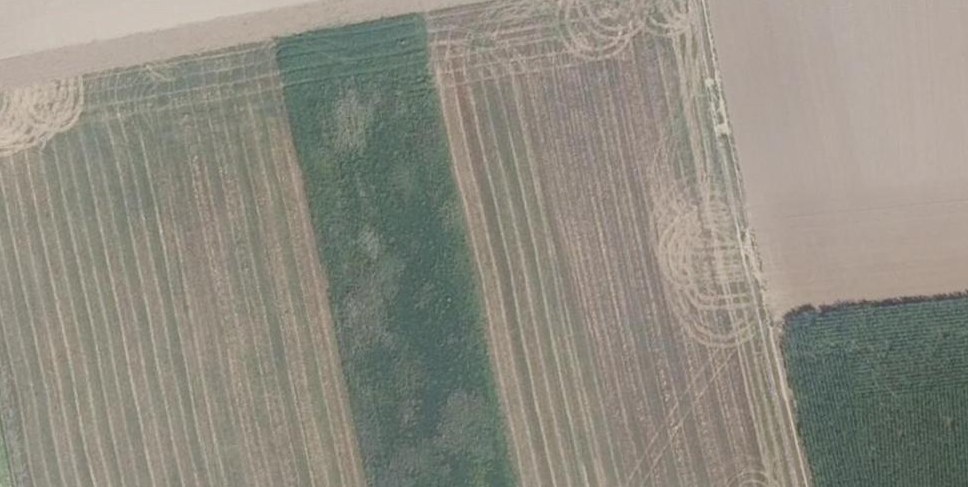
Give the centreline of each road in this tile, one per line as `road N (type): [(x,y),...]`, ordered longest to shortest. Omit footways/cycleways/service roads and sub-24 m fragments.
road 1 (track): [(700,0),(809,486)]

